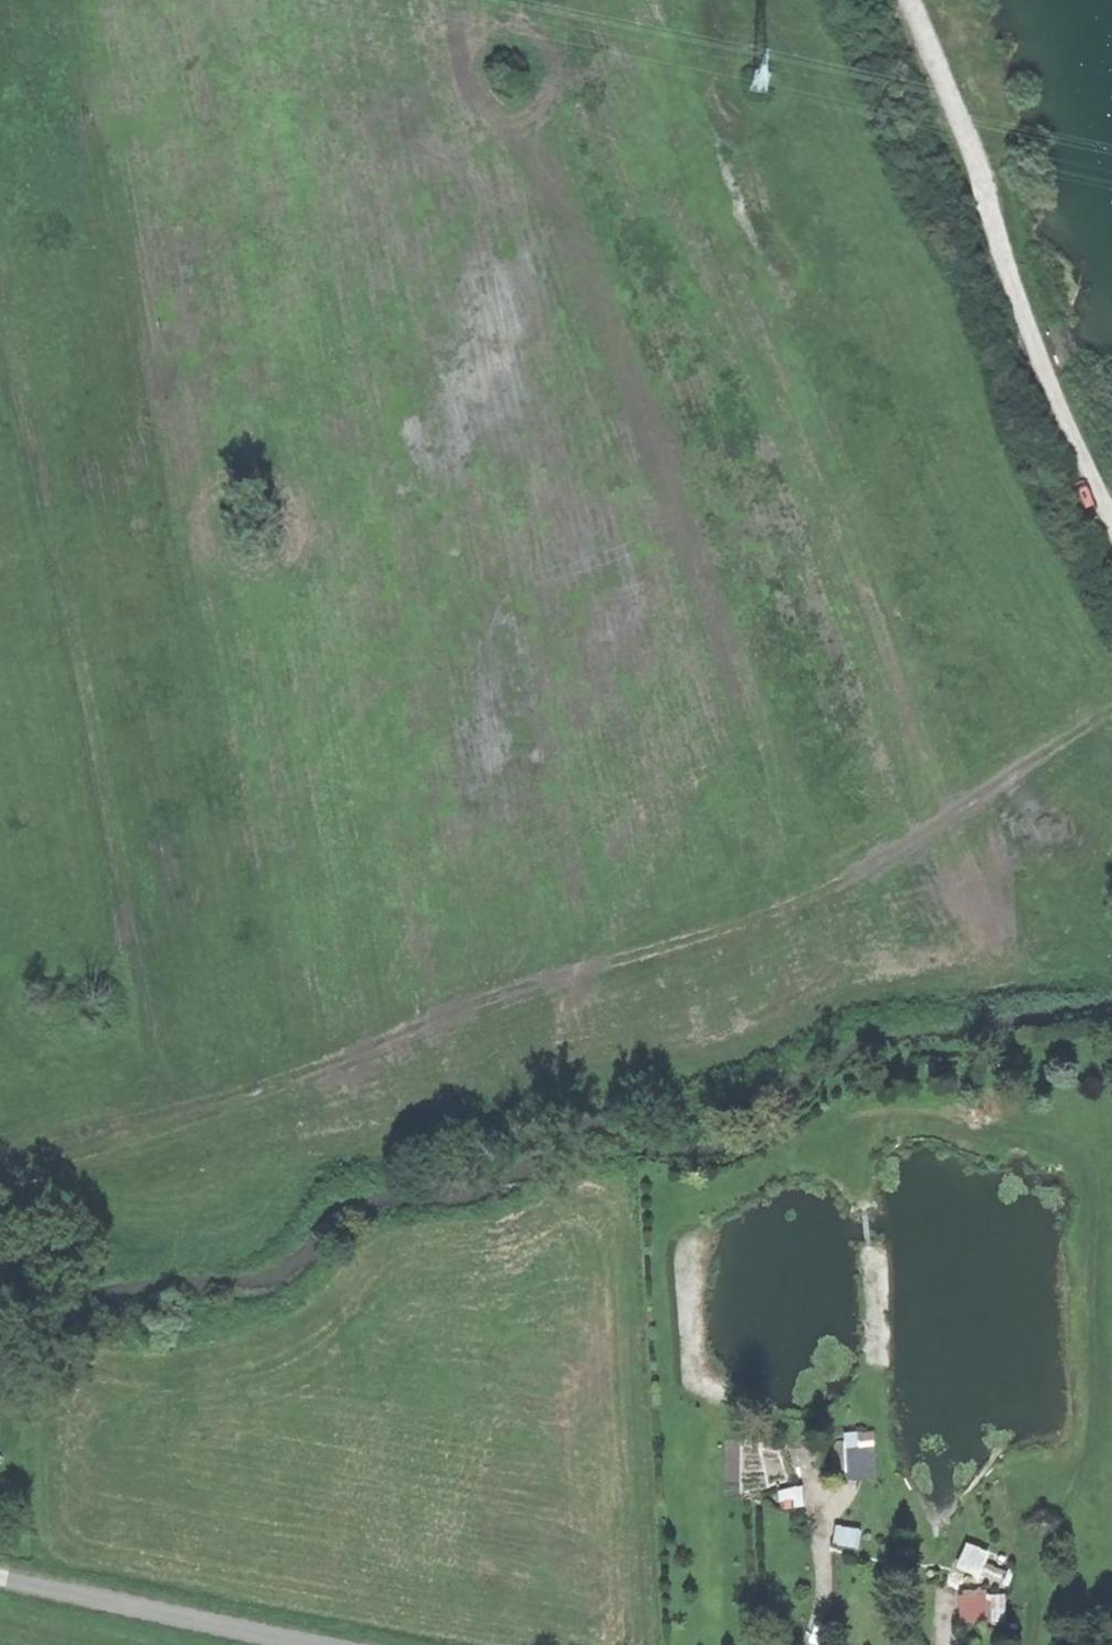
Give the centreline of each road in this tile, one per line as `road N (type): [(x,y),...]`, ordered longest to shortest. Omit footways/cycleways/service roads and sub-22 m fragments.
road 1 (track): [(0,1163),(297,1081),(815,911),(1012,798),(1111,730)]
road 2 (unclassified): [(0,1577),(338,1644)]

